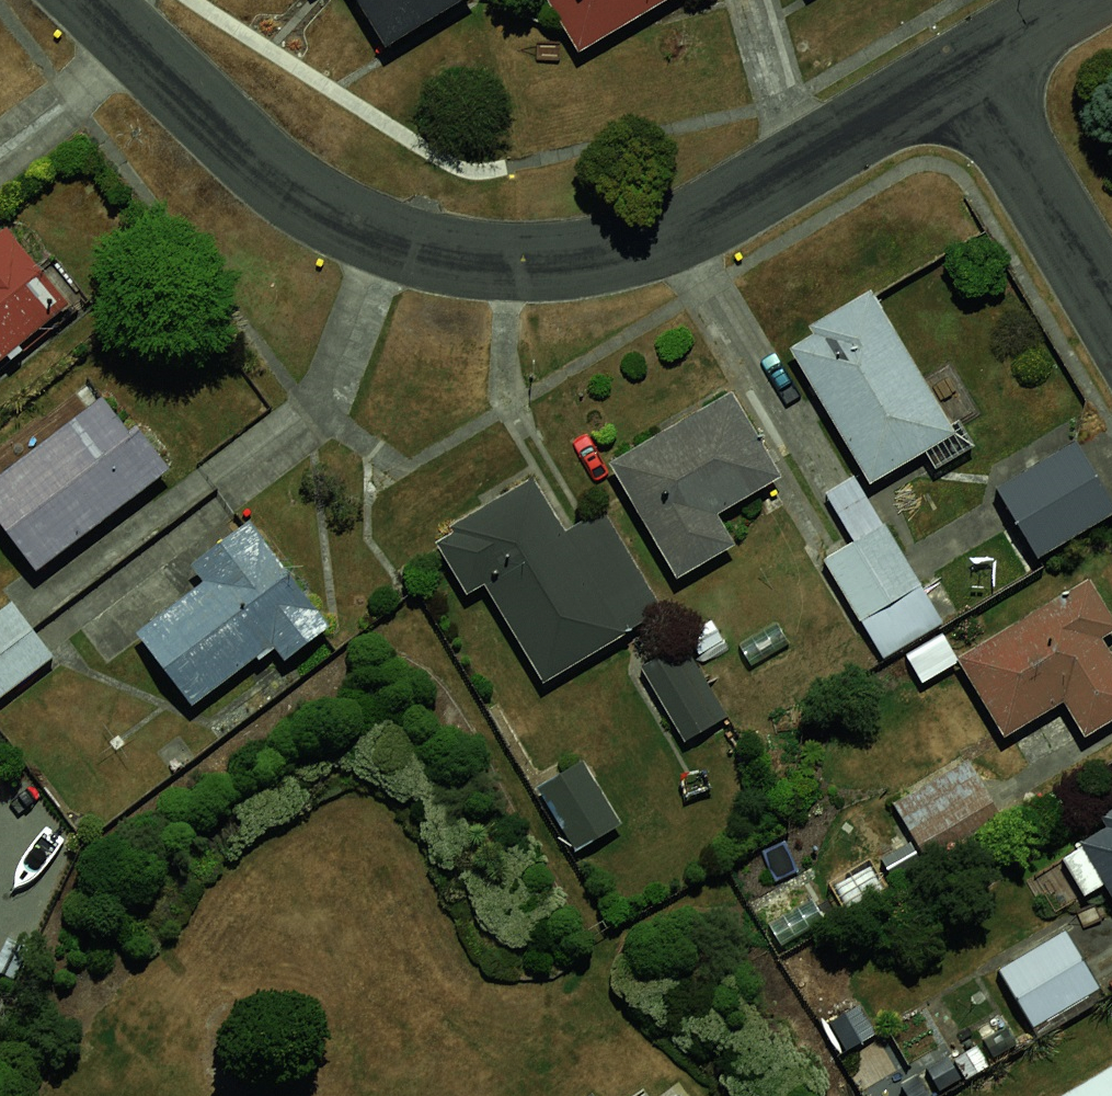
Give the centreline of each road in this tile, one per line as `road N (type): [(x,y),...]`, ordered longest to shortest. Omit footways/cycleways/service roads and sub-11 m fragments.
road 1 (residential): [(89,0),(244,150),(314,202),(397,244),(479,263),(620,252),(695,231),(968,71)]
road 2 (residential): [(968,71),(1111,315)]
road 3 (residential): [(968,71),(1083,0)]

